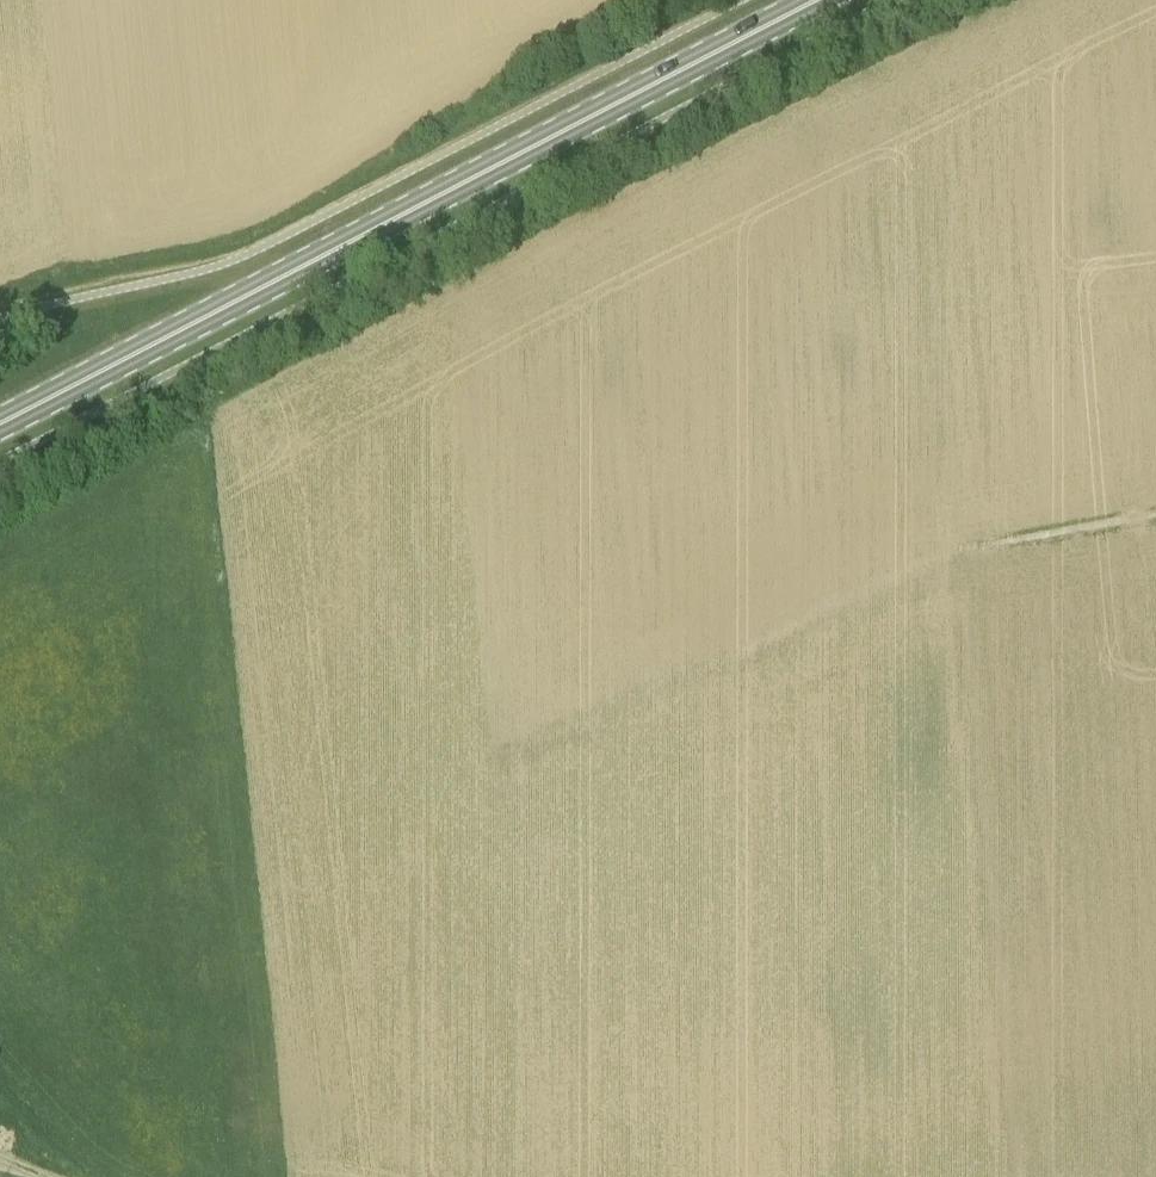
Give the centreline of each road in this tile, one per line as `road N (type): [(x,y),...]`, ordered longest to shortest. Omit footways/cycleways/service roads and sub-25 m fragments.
road 1 (secondary): [(0,421),(817,0)]

